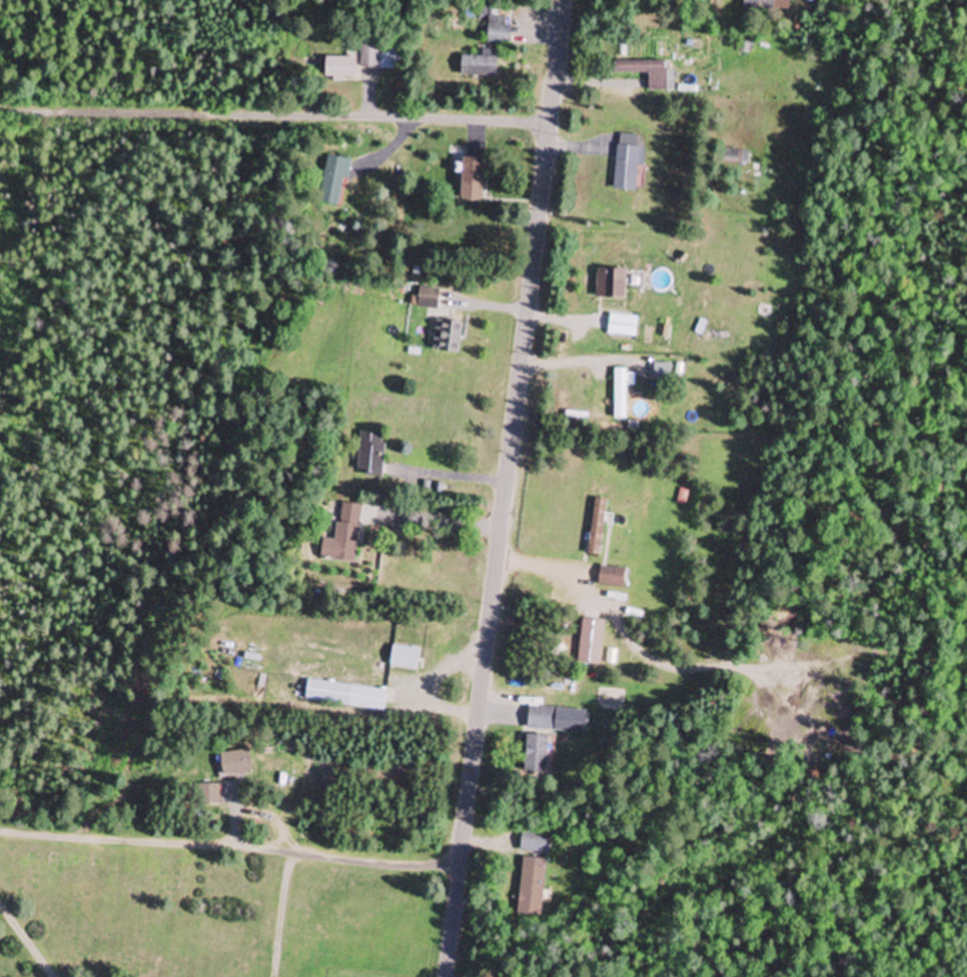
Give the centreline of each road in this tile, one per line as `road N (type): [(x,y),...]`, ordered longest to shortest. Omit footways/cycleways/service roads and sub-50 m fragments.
road 1 (residential): [(444,976),(565,0)]
road 2 (residential): [(550,124),(149,115)]

